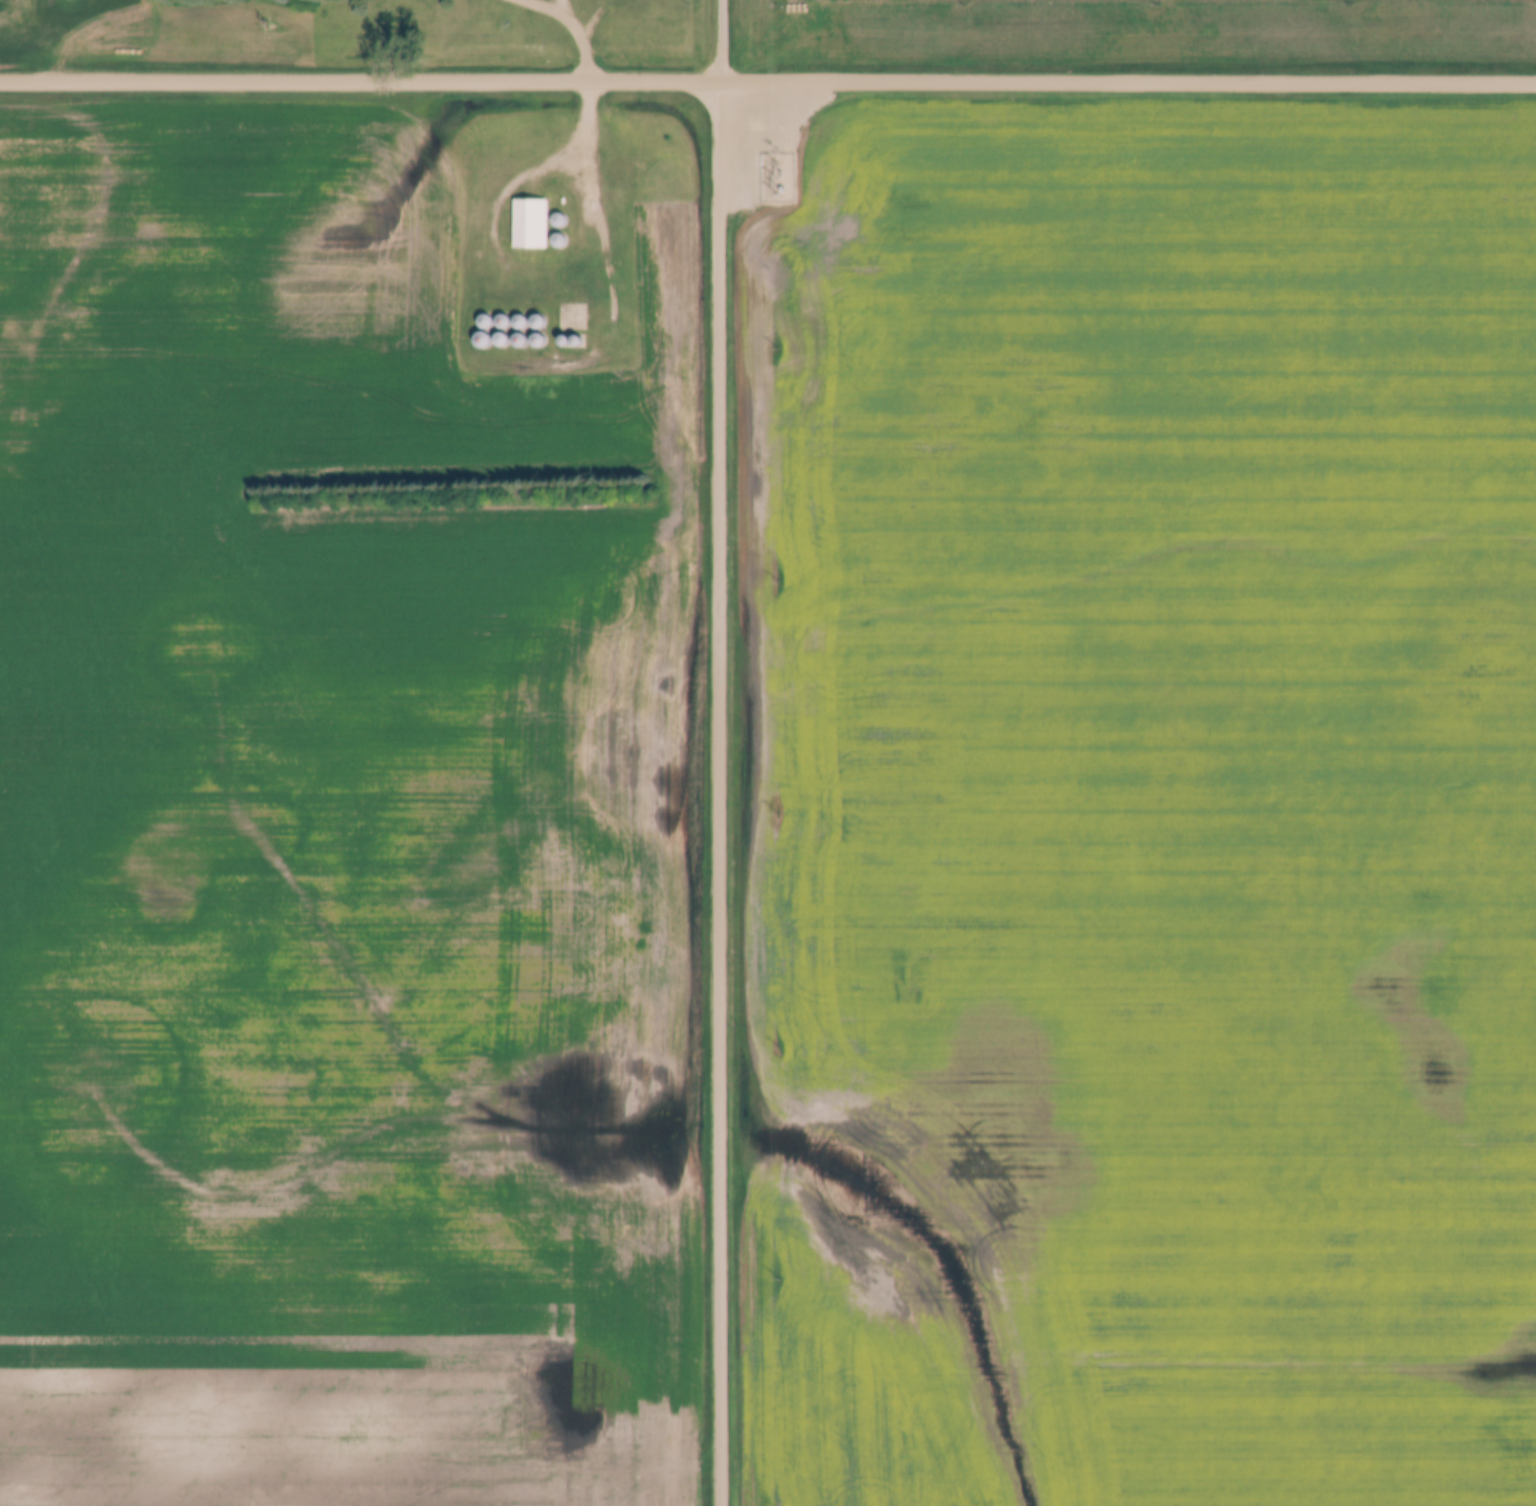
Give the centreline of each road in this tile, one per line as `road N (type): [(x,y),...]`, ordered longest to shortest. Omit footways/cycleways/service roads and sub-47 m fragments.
road 1 (residential): [(1535,80),(0,80)]
road 2 (residential): [(726,1505),(722,80)]

